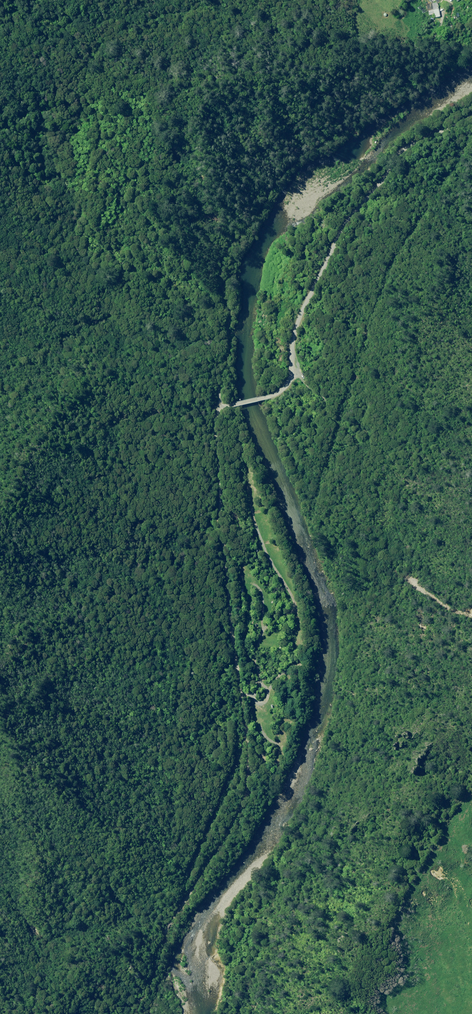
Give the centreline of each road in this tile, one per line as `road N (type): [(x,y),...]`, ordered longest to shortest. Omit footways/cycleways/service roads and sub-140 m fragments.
road 1 (unclassified): [(293,376),(279,394),(223,407),(217,416),(249,787)]
road 2 (unclassified): [(471,116),(404,150),(362,203),(301,317),(293,376)]
road 3 (unclassified): [(305,381),(360,460),(355,521),(371,529),(382,584)]
road 4 (track): [(251,498),(297,621),(297,657),(266,687)]

